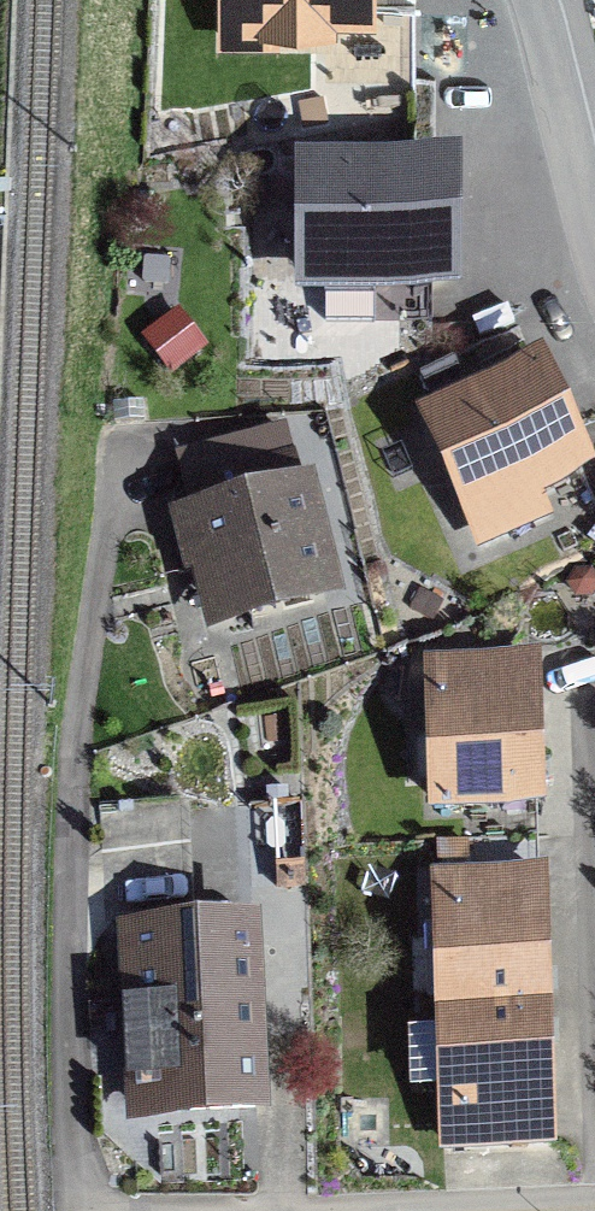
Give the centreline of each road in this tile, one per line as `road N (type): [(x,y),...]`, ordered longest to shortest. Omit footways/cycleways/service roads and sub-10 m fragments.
road 1 (residential): [(126,457),(85,713),(79,814),(78,1149),(86,1191),(102,1210)]
road 2 (track): [(594,236),(530,0)]

